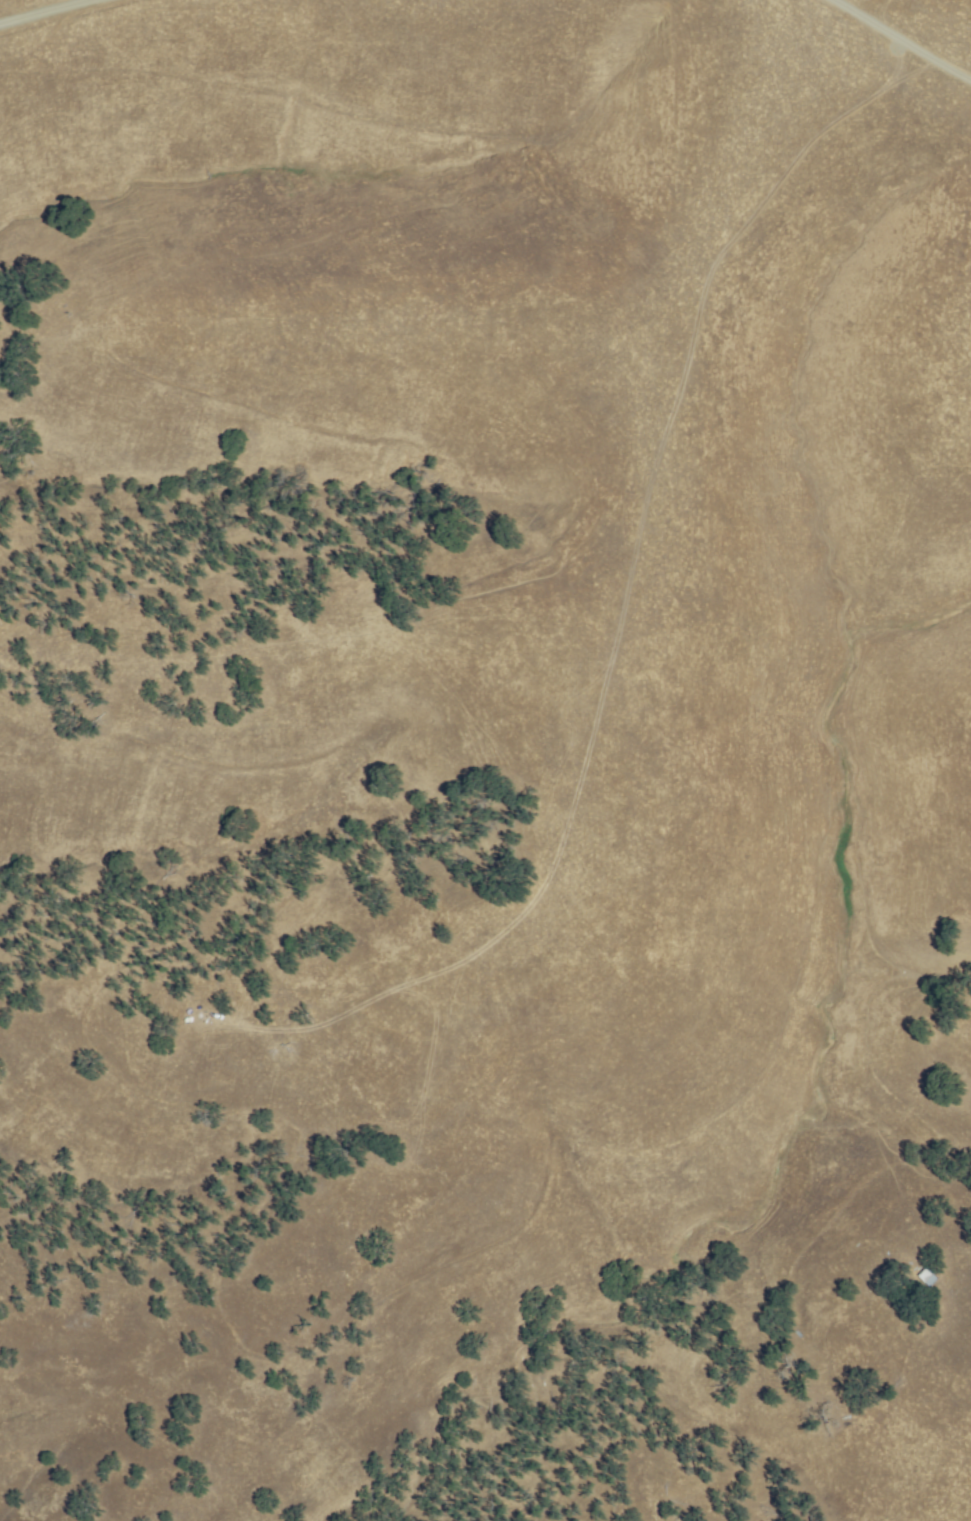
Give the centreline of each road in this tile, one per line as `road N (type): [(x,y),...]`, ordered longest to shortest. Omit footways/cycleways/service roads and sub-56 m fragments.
road 1 (residential): [(826,0),(970,77)]

